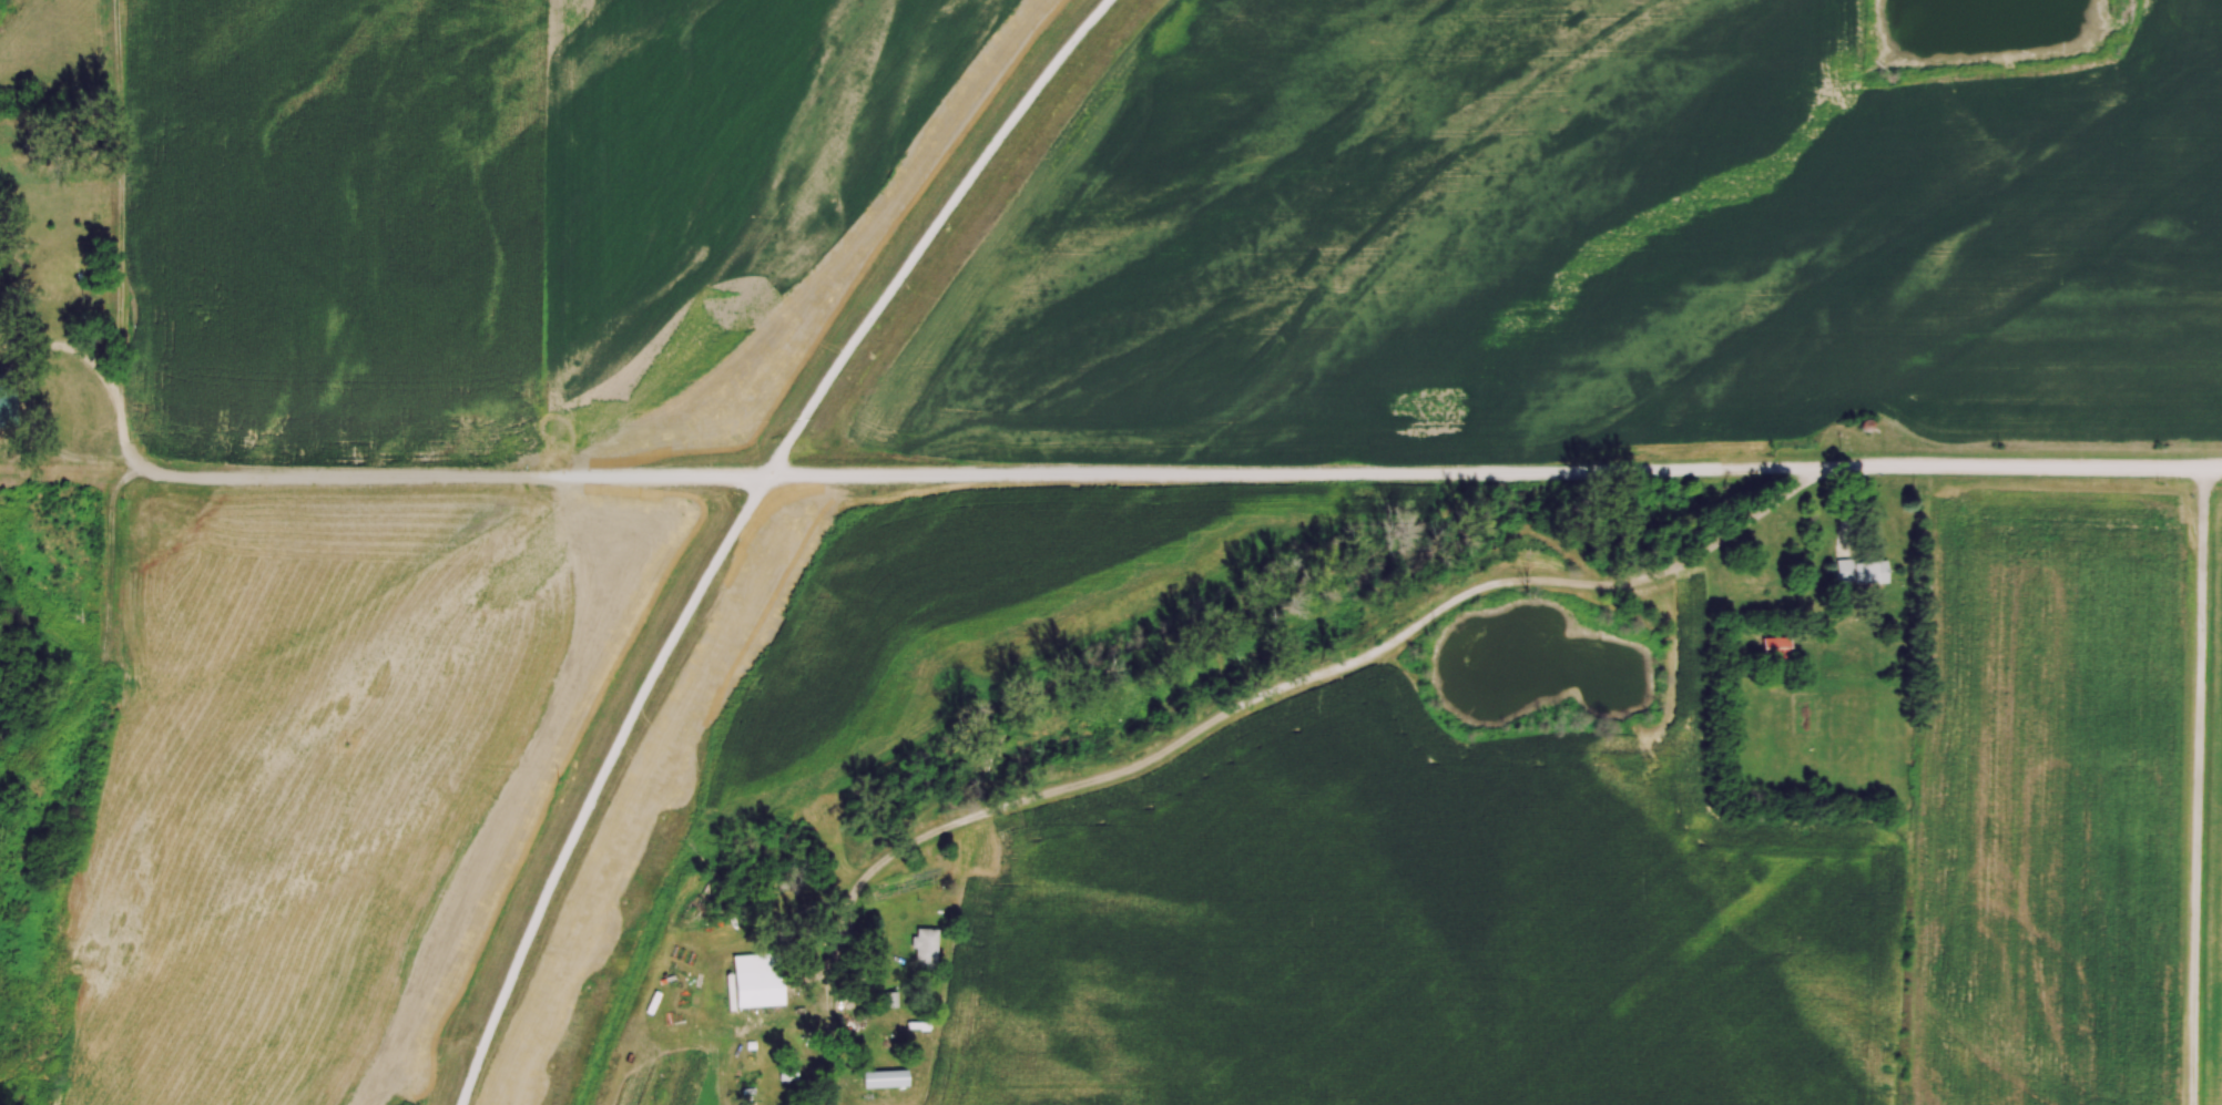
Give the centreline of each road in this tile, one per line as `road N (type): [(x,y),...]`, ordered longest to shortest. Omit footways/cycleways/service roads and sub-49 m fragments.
road 1 (residential): [(2221,468),(760,478),(153,471)]
road 2 (track): [(760,478),(870,286),(1090,0)]

